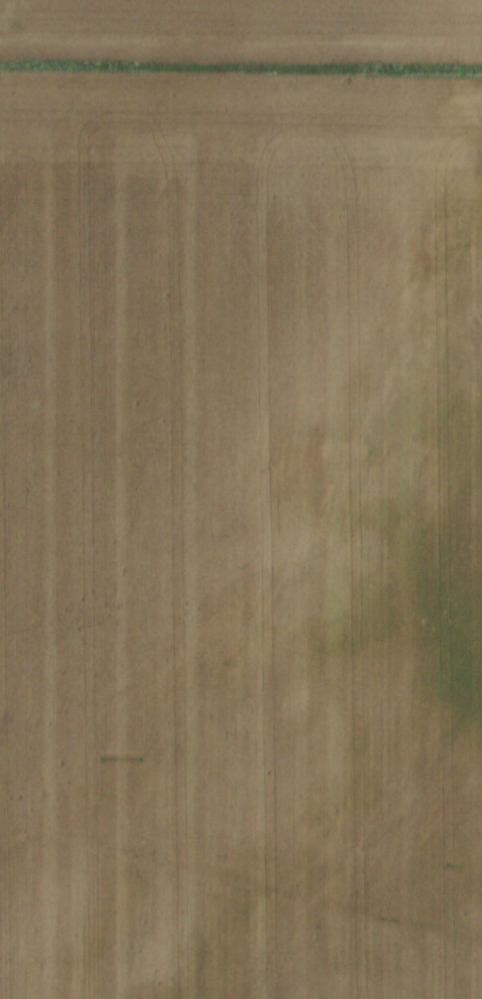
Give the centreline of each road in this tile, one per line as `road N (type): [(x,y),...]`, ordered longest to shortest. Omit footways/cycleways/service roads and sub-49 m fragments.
road 1 (track): [(0,862),(33,839),(68,838),(156,861)]

